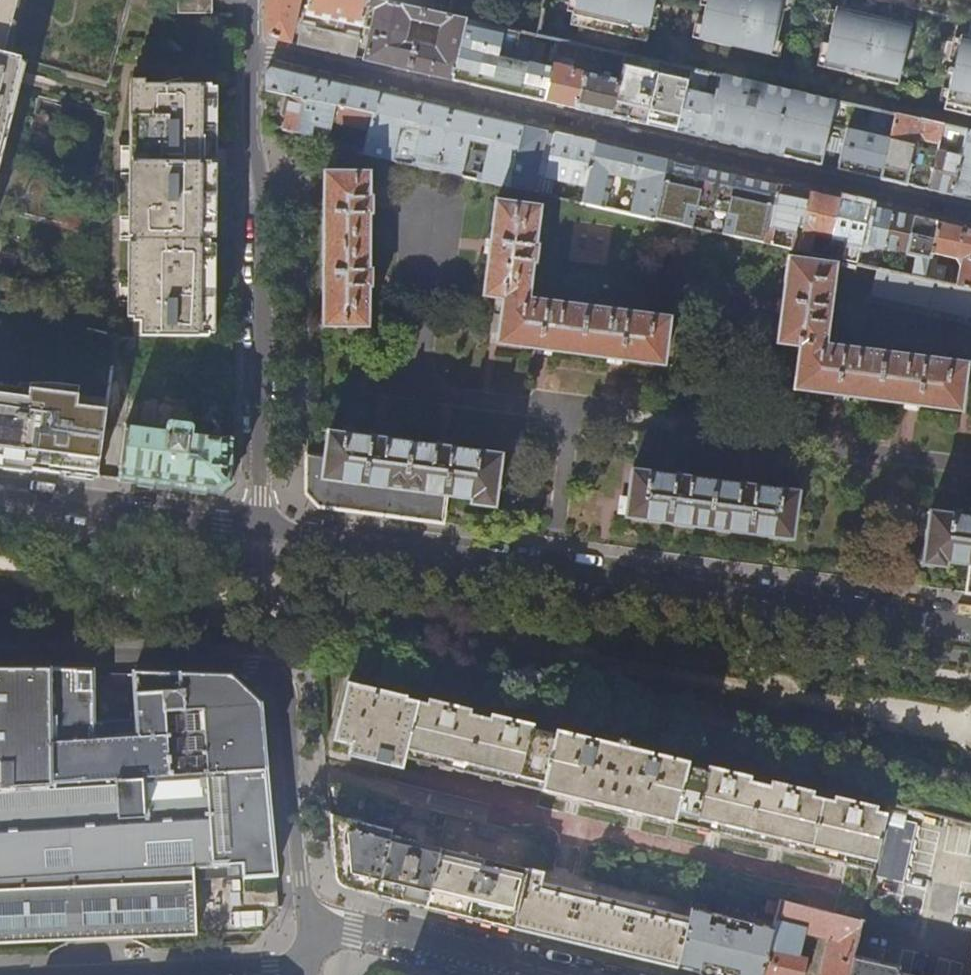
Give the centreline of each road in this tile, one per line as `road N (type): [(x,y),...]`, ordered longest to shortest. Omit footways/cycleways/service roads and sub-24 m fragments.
road 1 (residential): [(970,216),(253,52)]
road 2 (residential): [(260,531),(970,625)]
road 3 (residential): [(0,654),(272,671),(282,686),(290,741),(305,918)]
road 4 (residential): [(253,52),(251,132),(264,195),(260,531)]
road 5 (residential): [(260,531),(0,496)]
road 6 (residential): [(308,965),(46,974)]
road 7 (residential): [(547,974),(305,918)]

